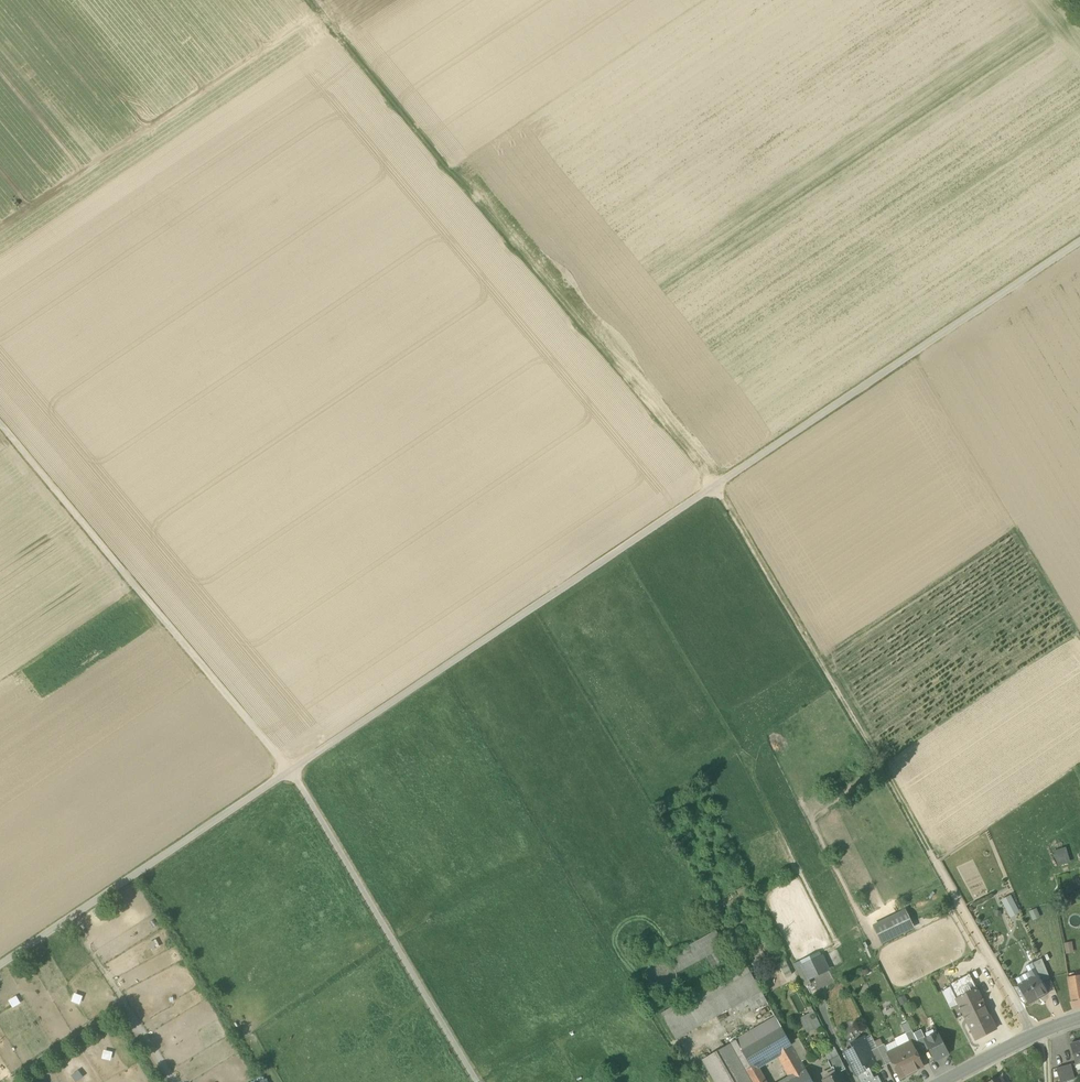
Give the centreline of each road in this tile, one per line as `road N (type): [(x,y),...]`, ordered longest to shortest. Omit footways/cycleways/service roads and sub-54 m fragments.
road 1 (track): [(1079,241),(0,966)]
road 2 (track): [(0,423),(290,770),(475,1081)]
road 3 (track): [(713,486),(1045,1050),(1047,1081)]
road 4 (track): [(713,486),(448,169)]
road 5 (secondary): [(950,1081),(1034,1034),(1079,1020)]

